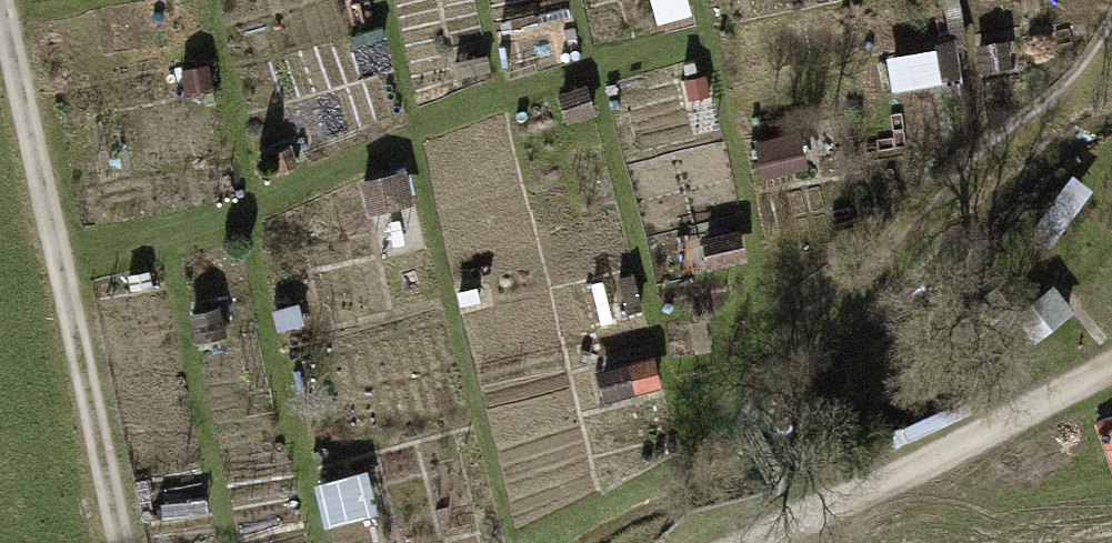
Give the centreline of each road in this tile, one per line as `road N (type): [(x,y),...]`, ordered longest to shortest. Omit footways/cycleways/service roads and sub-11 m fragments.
road 1 (track): [(124,542),(6,0)]
road 2 (track): [(1111,371),(893,484),(752,542)]

